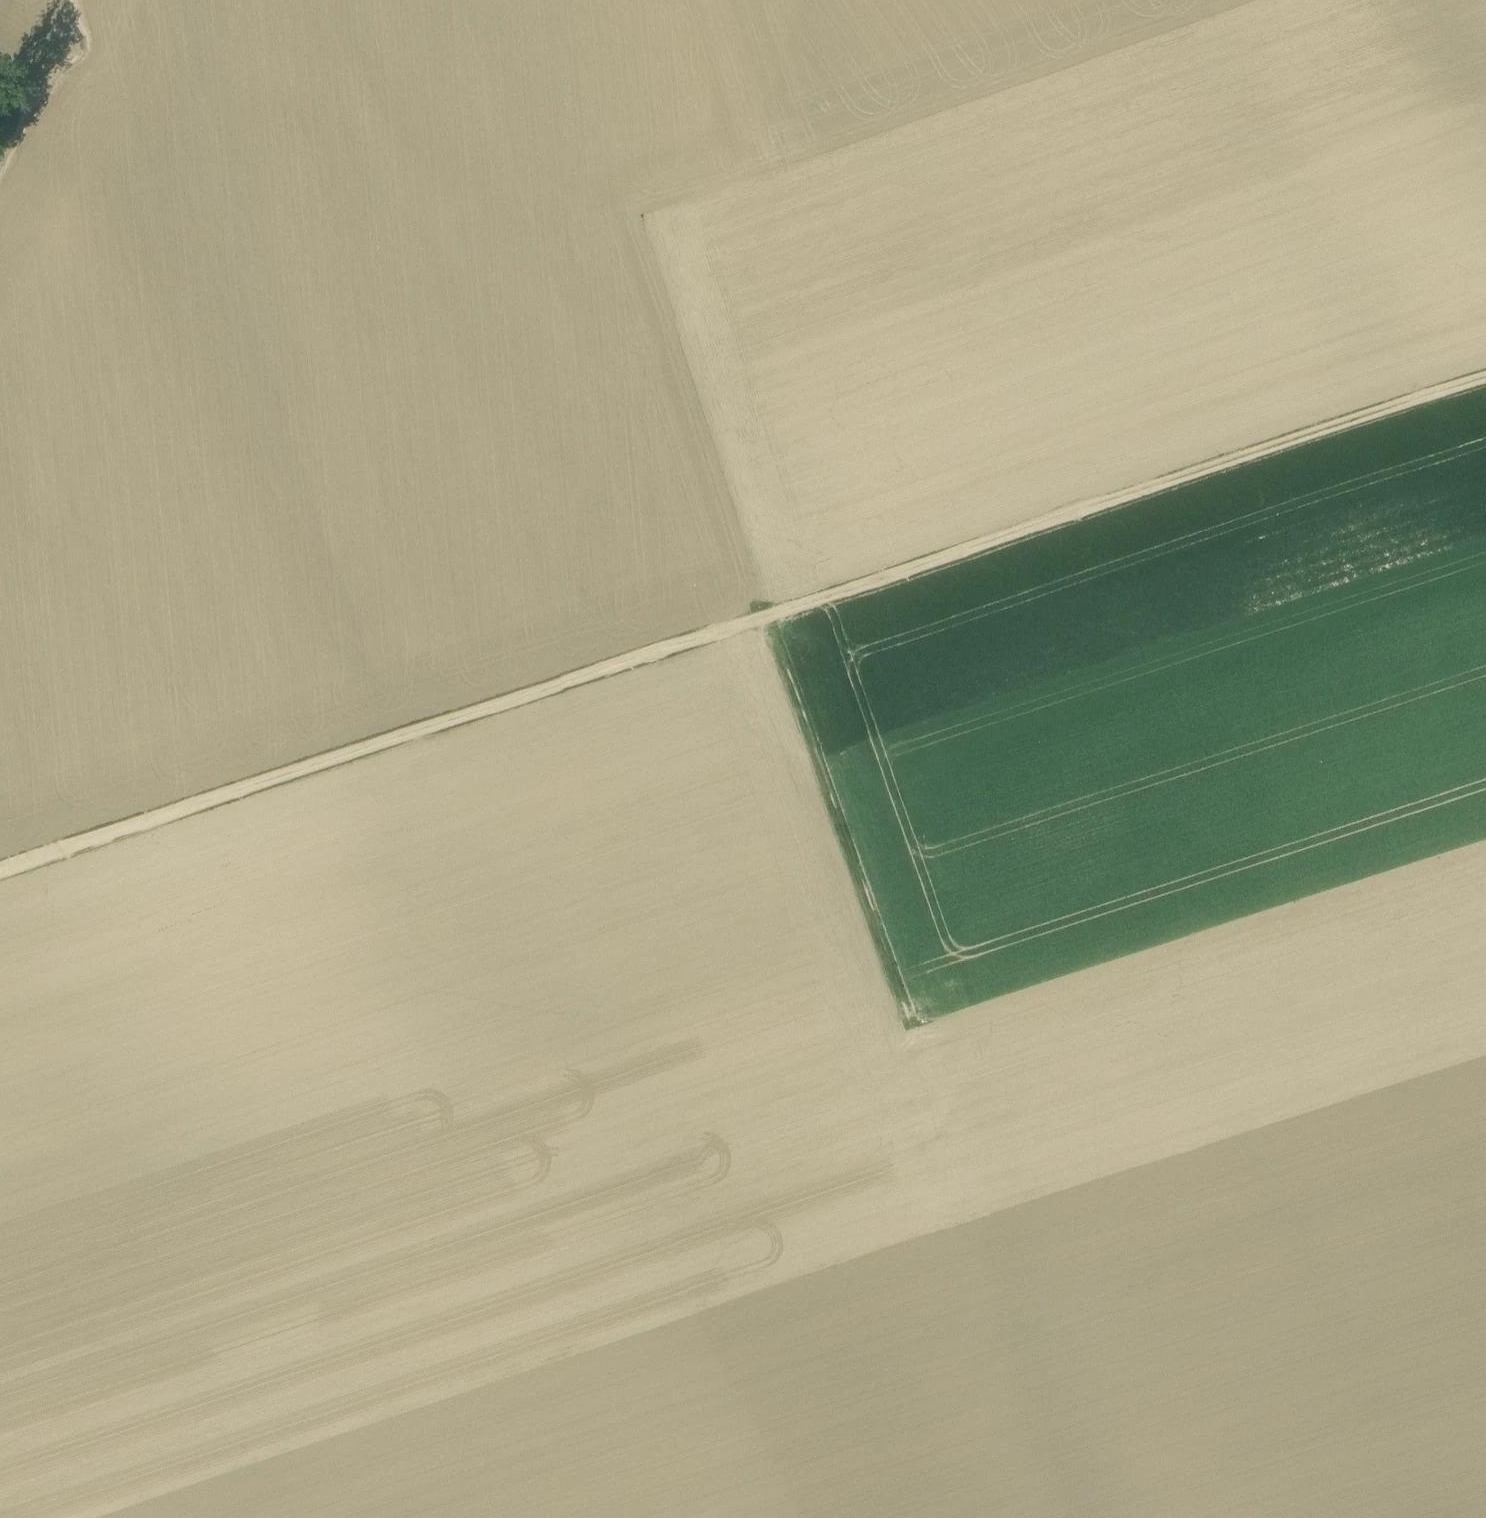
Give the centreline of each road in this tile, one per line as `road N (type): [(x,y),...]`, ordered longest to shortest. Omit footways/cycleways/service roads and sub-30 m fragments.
road 1 (track): [(0,868),(1485,378)]
road 2 (track): [(762,619),(900,1006)]

